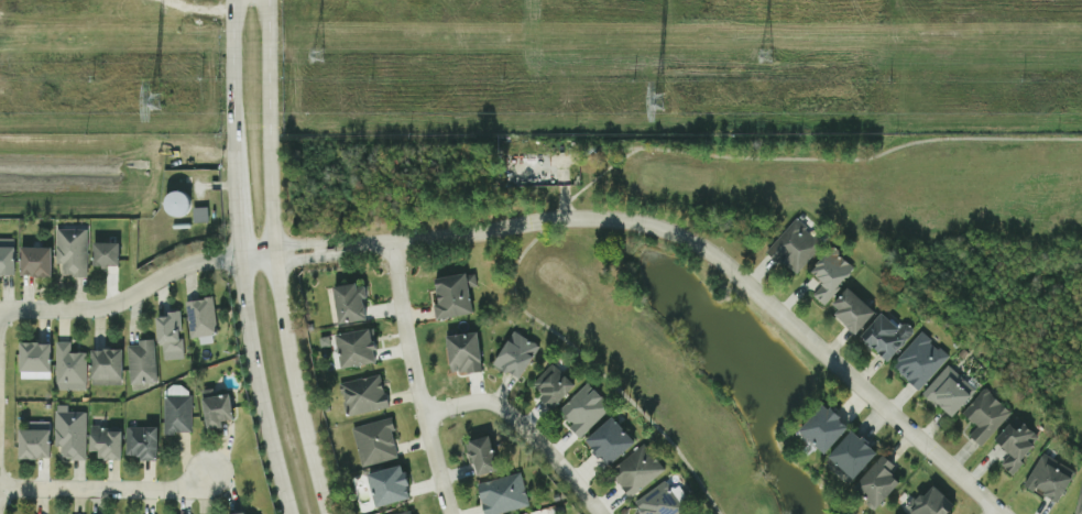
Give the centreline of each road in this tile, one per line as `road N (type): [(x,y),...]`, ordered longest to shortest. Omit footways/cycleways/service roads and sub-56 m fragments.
road 1 (residential): [(361,245),(547,219),(614,219),(674,233),(715,256),(1003,513)]
road 2 (secondary): [(328,513),(281,311),(269,0)]
road 3 (residential): [(0,309),(89,310),(195,263),(277,253)]
road 4 (residential): [(393,243),(411,357),(452,513)]
road 5 (secondary): [(240,258),(280,479)]
road 6 (residential): [(600,513),(498,405),(425,413)]
road 7 (residential): [(209,474),(170,490),(0,489)]
road 8 (secondary): [(233,0),(237,192)]

